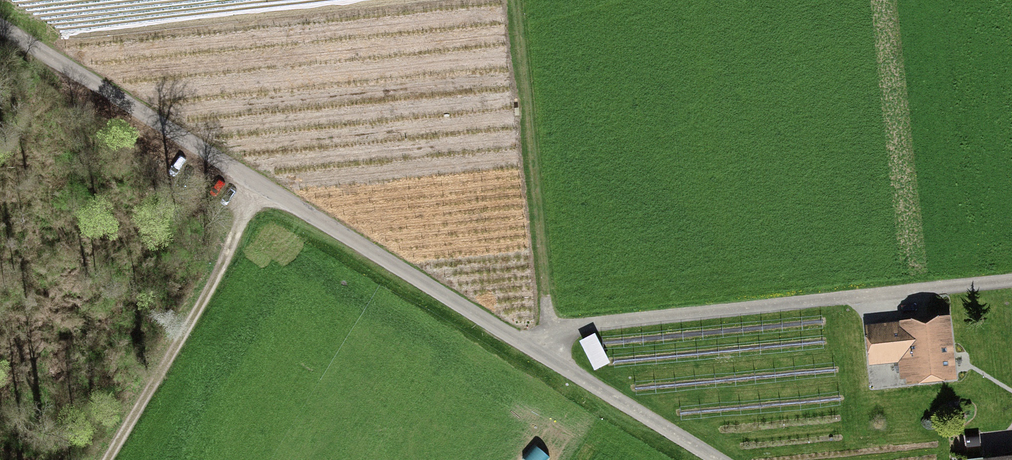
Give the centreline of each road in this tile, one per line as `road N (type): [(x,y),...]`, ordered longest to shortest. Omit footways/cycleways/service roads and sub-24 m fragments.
road 1 (unclassified): [(0,19),(715,459)]
road 2 (track): [(543,356),(506,0)]
road 3 (track): [(287,189),(105,459)]

